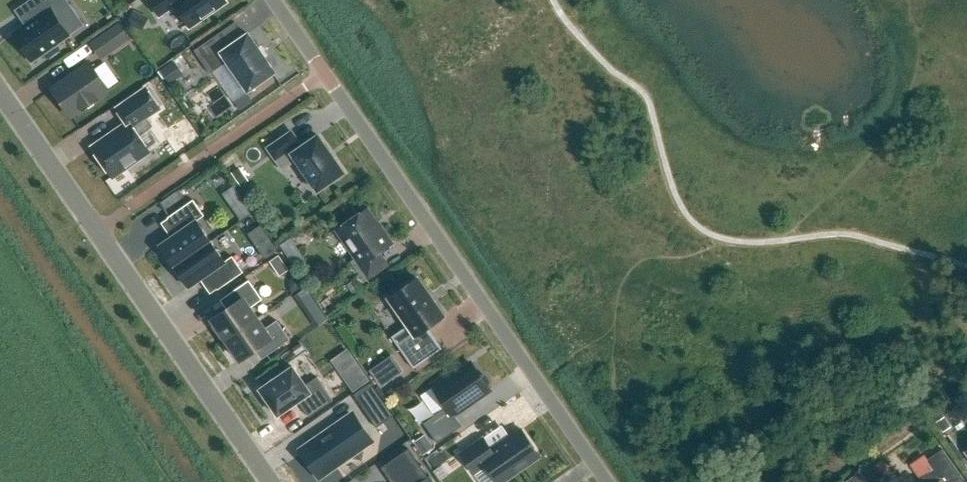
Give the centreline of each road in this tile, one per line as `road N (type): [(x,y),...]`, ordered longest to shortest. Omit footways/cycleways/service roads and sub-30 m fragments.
road 1 (residential): [(275,0),(608,481)]
road 2 (residential): [(0,85),(273,481)]

